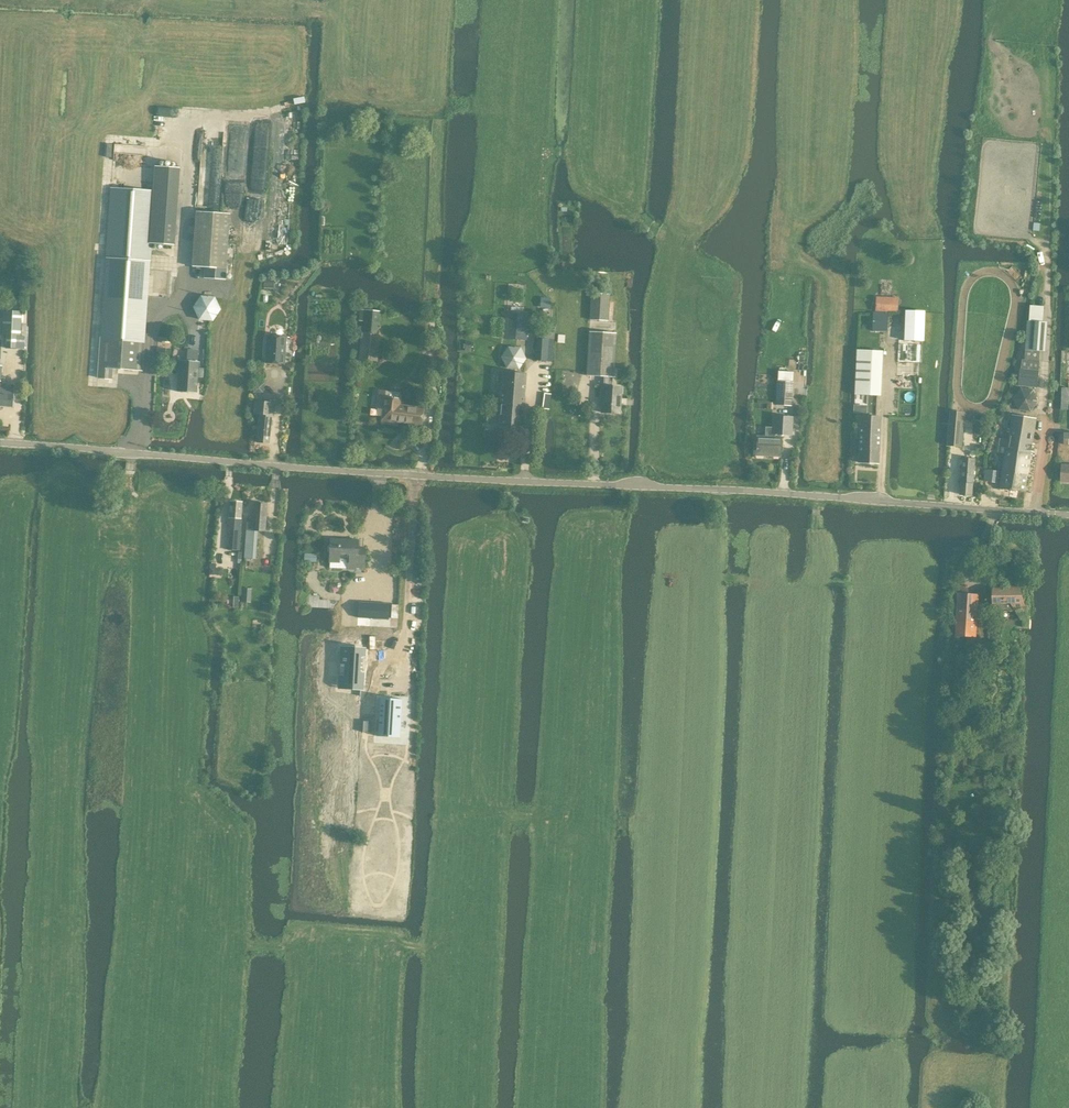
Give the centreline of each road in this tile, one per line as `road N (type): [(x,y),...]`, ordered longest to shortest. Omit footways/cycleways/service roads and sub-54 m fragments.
road 1 (unclassified): [(1068,515),(420,477),(0,441)]
road 2 (track): [(14,505),(21,492),(44,488),(122,511),(137,491),(129,450),(81,409),(96,157),(125,106),(131,0)]
road 3 (track): [(330,97),(470,105),(530,147),(575,153),(634,213),(674,240),(706,185),(715,32)]
road 4 (track): [(434,323),(445,0)]
road 5 (track): [(674,240),(665,373),(645,485)]

